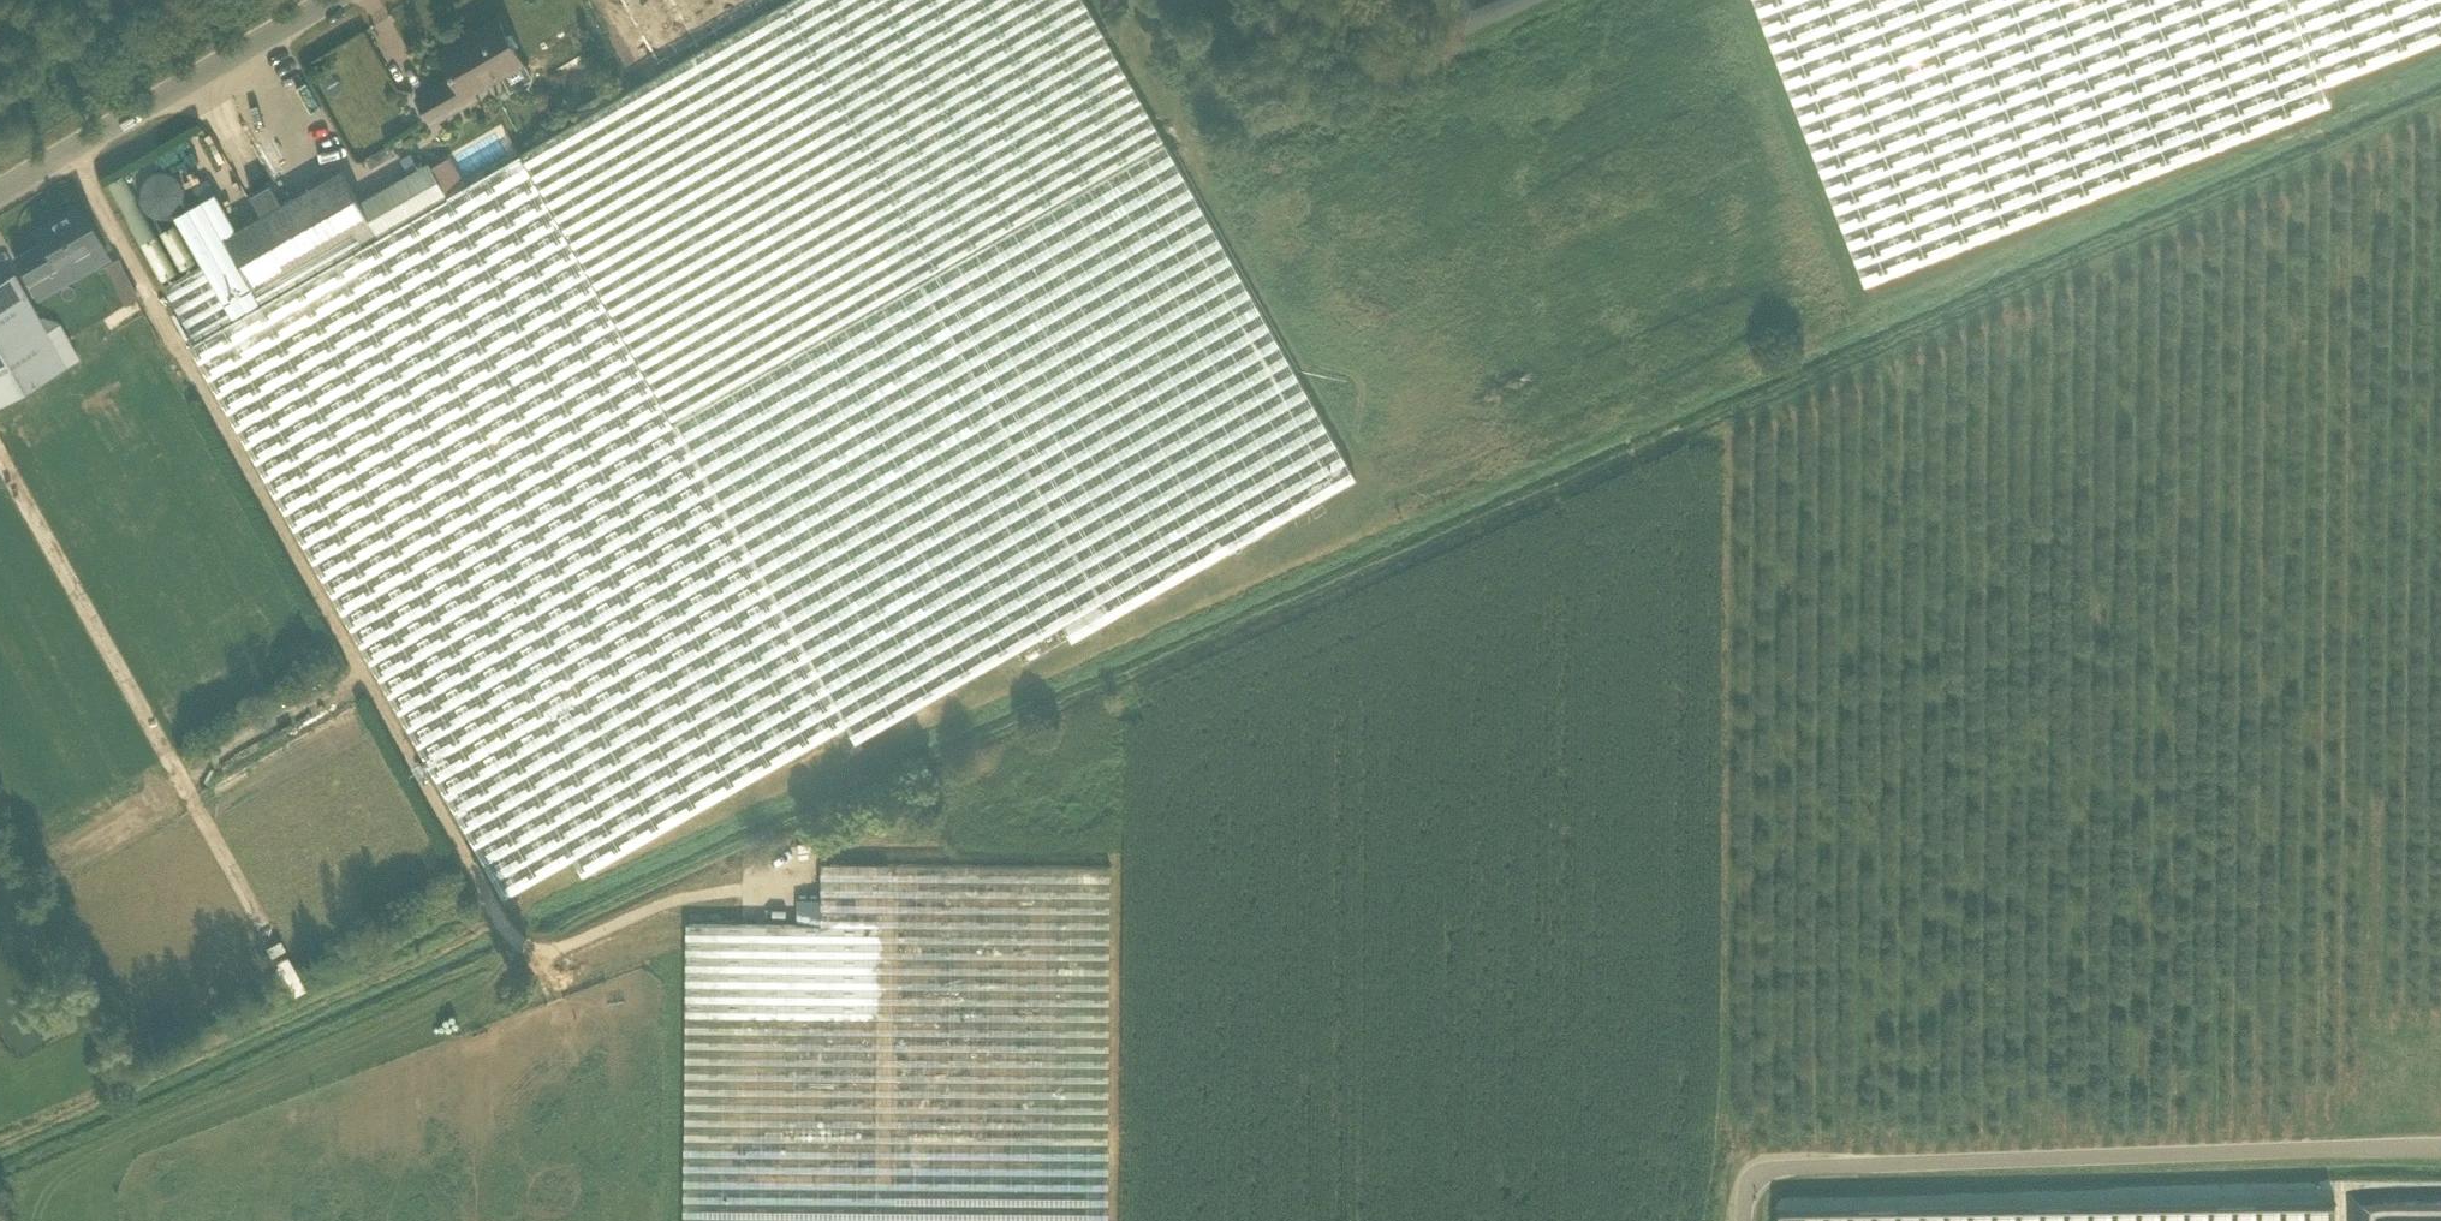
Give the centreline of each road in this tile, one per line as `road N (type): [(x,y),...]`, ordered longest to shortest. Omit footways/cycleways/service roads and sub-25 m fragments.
road 1 (unclassified): [(1741,1220),(1741,1200),(1764,1172),(2440,1151)]
road 2 (unclassified): [(0,193),(329,0)]

